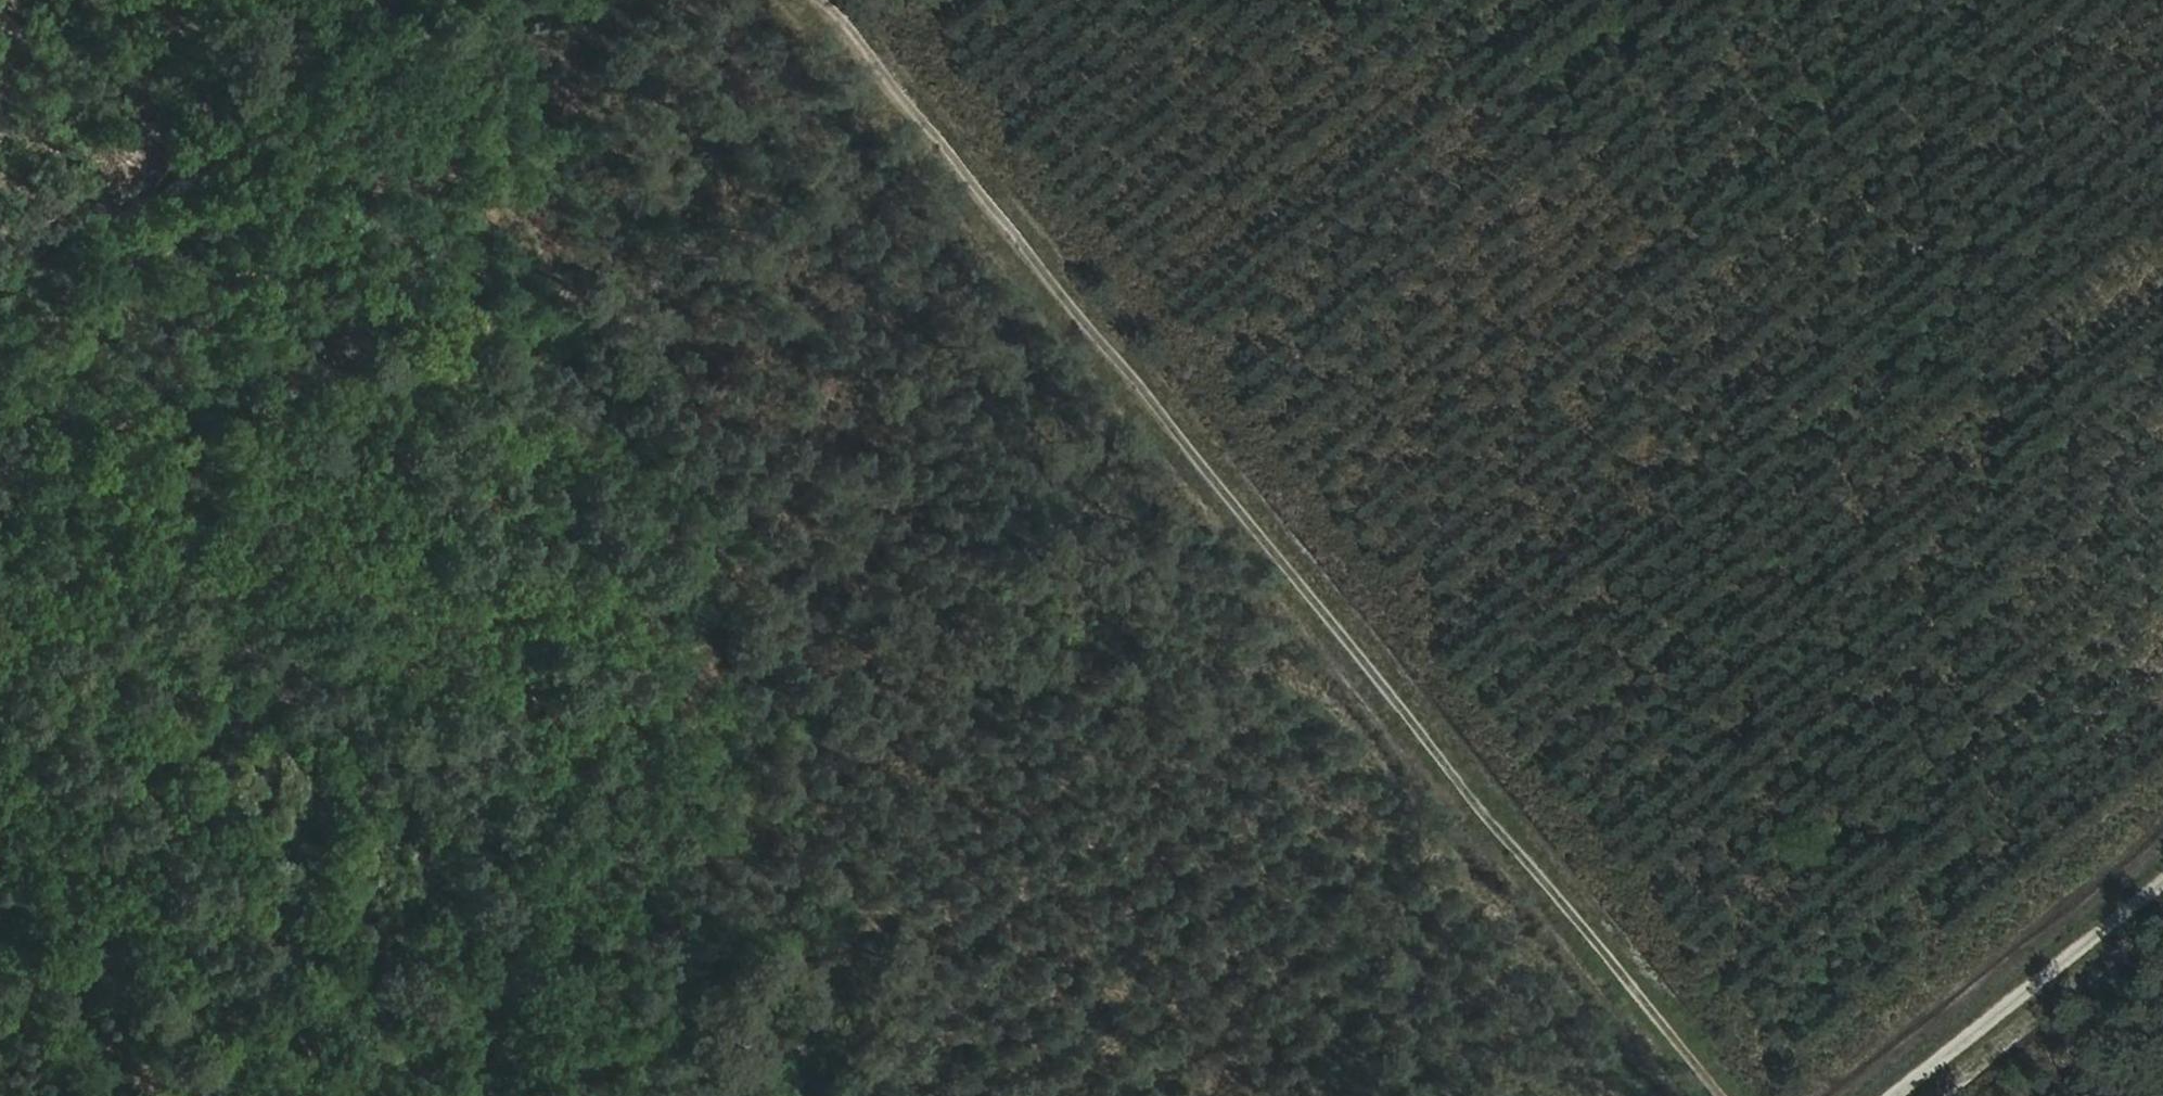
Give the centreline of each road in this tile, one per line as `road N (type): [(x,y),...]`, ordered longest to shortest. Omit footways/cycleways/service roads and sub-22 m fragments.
road 1 (track): [(1734,1095),(1033,264),(823,0)]
road 2 (track): [(1900,1095),(2162,889)]

